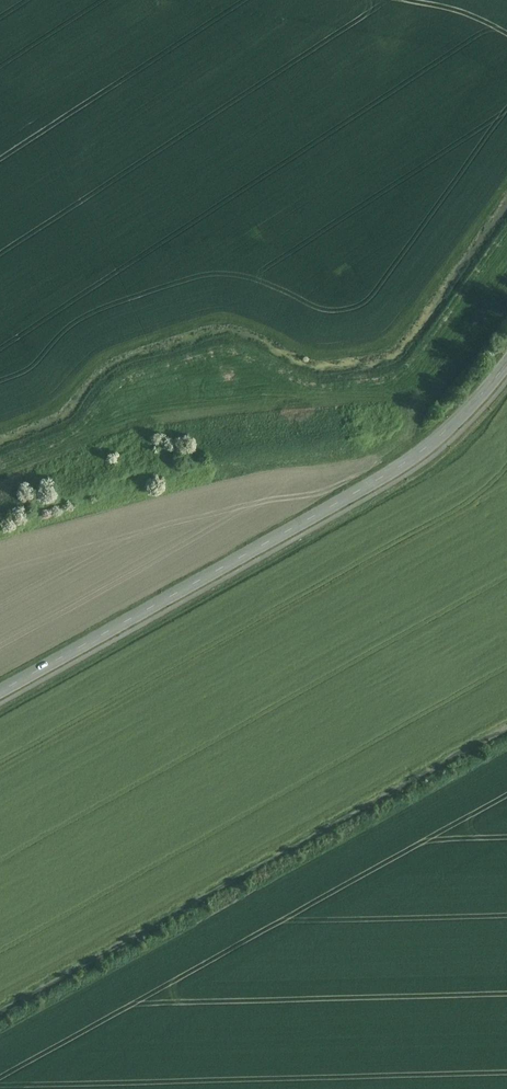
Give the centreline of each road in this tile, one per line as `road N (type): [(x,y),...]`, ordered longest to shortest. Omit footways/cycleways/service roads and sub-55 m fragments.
road 1 (residential): [(0,692),(401,466),(506,364)]

